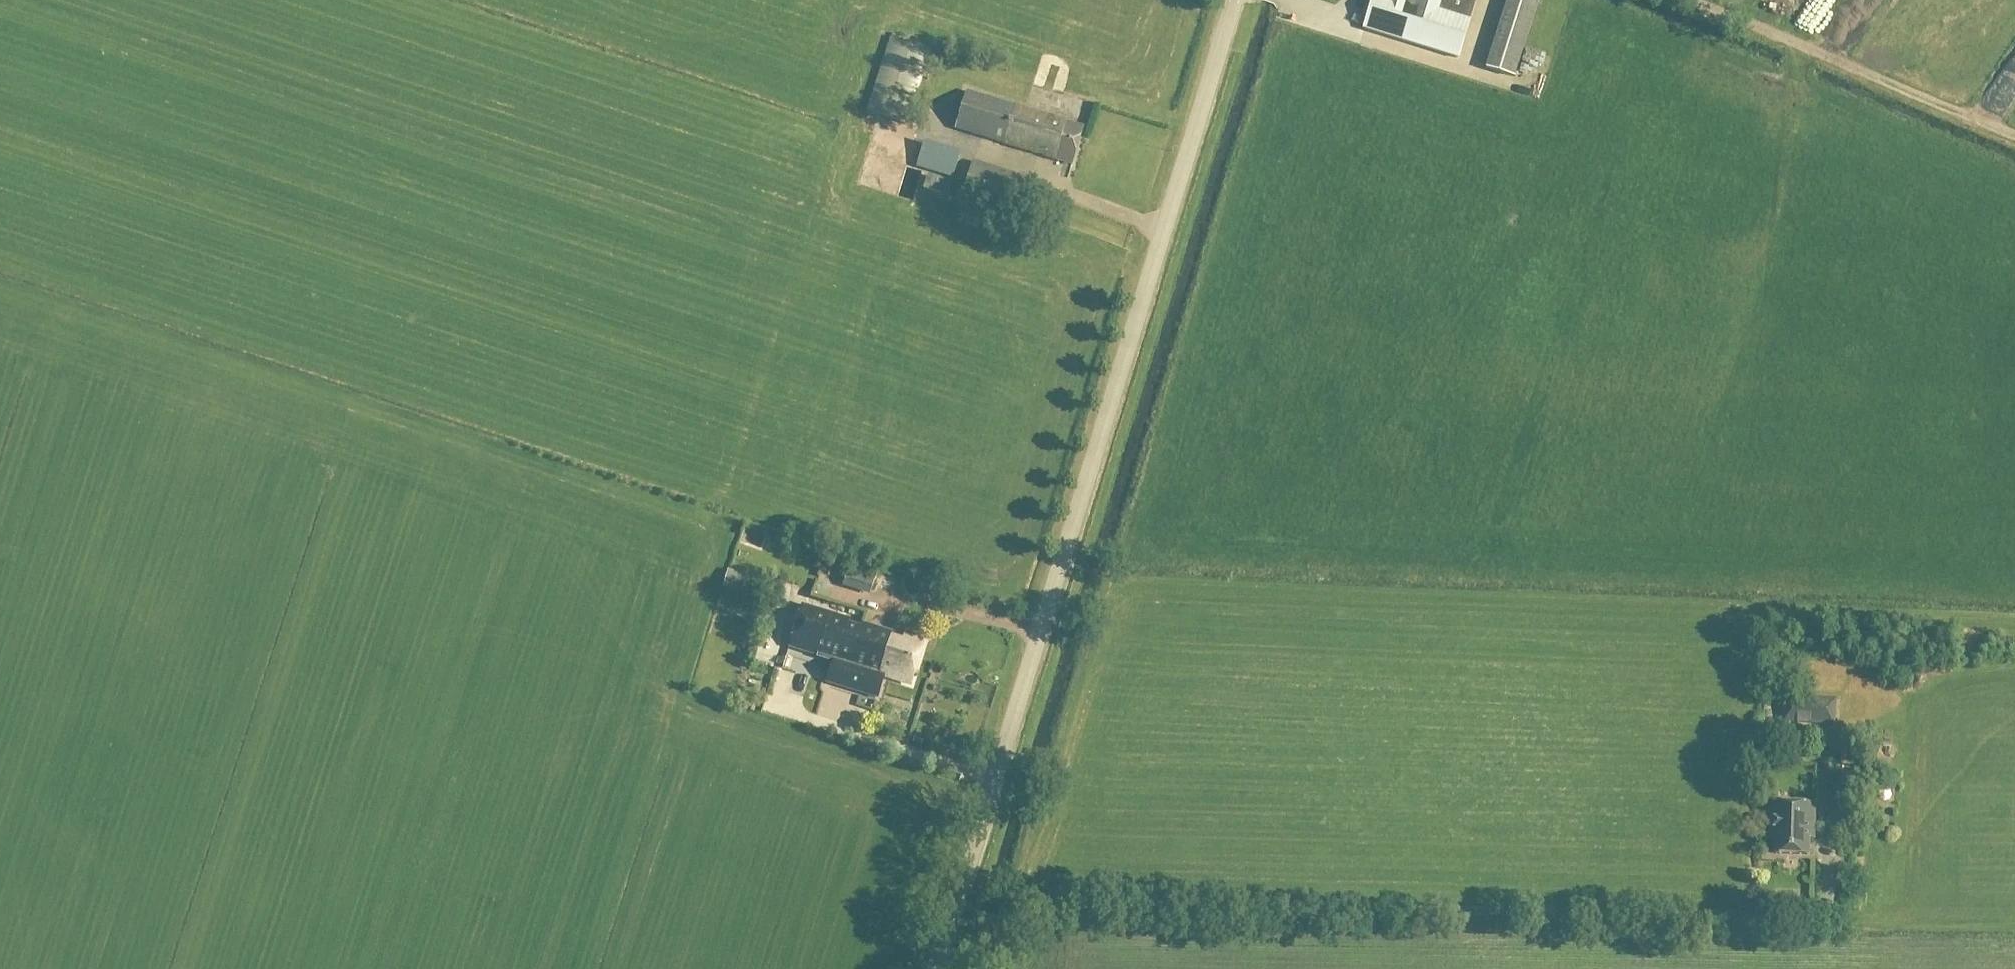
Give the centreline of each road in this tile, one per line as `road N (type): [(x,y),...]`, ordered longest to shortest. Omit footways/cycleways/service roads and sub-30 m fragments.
road 1 (tertiary): [(935,968),(1234,0)]
road 2 (track): [(997,968),(1018,913),(1068,899),(1827,916),(1827,835)]

